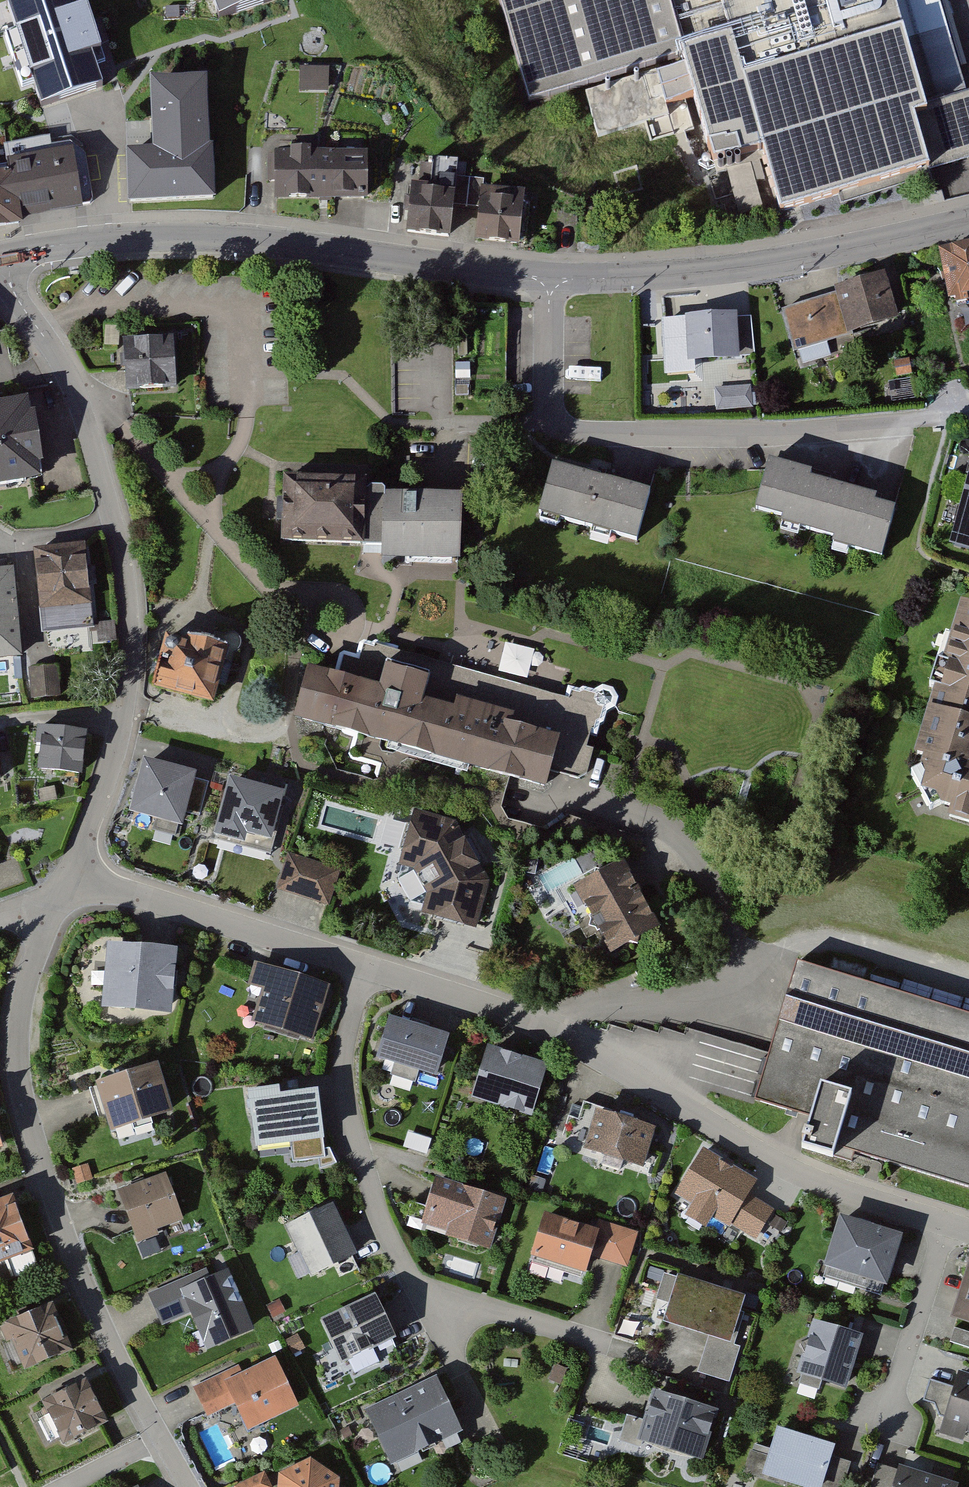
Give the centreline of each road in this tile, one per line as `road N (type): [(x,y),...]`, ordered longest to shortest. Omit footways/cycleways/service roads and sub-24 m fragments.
road 1 (residential): [(353,951),(556,1023),(768,1148),(953,1224)]
road 2 (residential): [(65,895),(21,1016),(25,1081),(71,1245),(162,1436)]
road 3 (tertiary): [(0,254),(96,239),(256,240),(549,279)]
road 4 (residential): [(549,279),(555,409),(572,435),(613,441),(914,426)]
road 5 (residential): [(0,257),(76,387),(112,513),(129,635),(120,713)]
road 6 (tertiary): [(549,279),(684,276),(968,220)]
road 7 (residential): [(353,951),(340,1085),(430,1300)]
road 8 (residential): [(65,895),(184,907),(353,951)]
road 9 (residential): [(430,1300),(682,1376)]
road 10 (residential): [(953,1224),(883,1434)]
road 11 (residential): [(120,713),(106,797),(65,895)]
road 12 (residential): [(430,1300),(482,1426)]
road 13 (residential): [(120,713),(0,728)]

